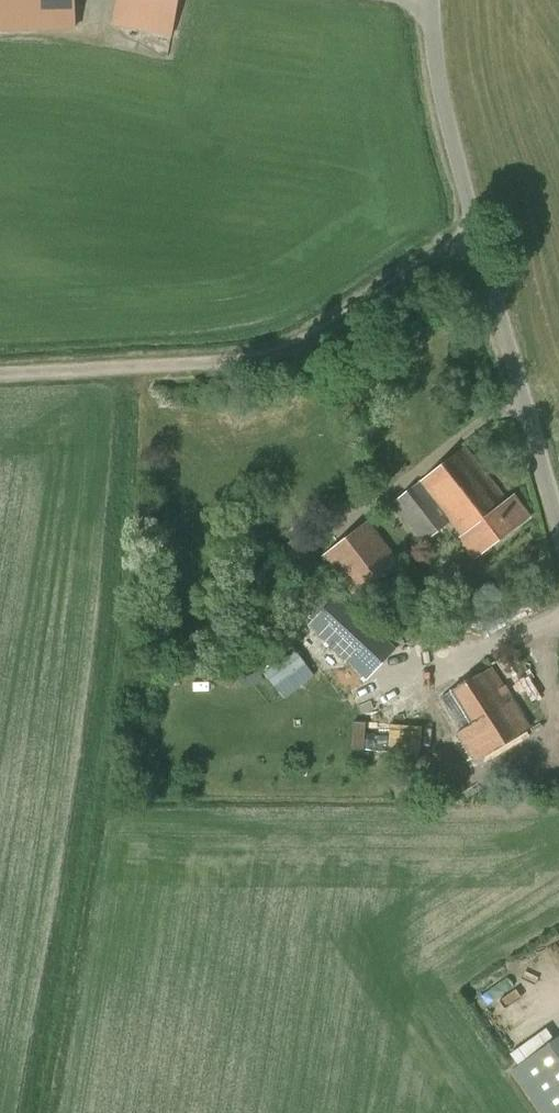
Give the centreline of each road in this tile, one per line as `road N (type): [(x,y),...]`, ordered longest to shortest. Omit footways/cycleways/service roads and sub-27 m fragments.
road 1 (unclassified): [(558,539),(428,51),(427,0)]
road 2 (track): [(473,231),(290,349),(0,377)]

